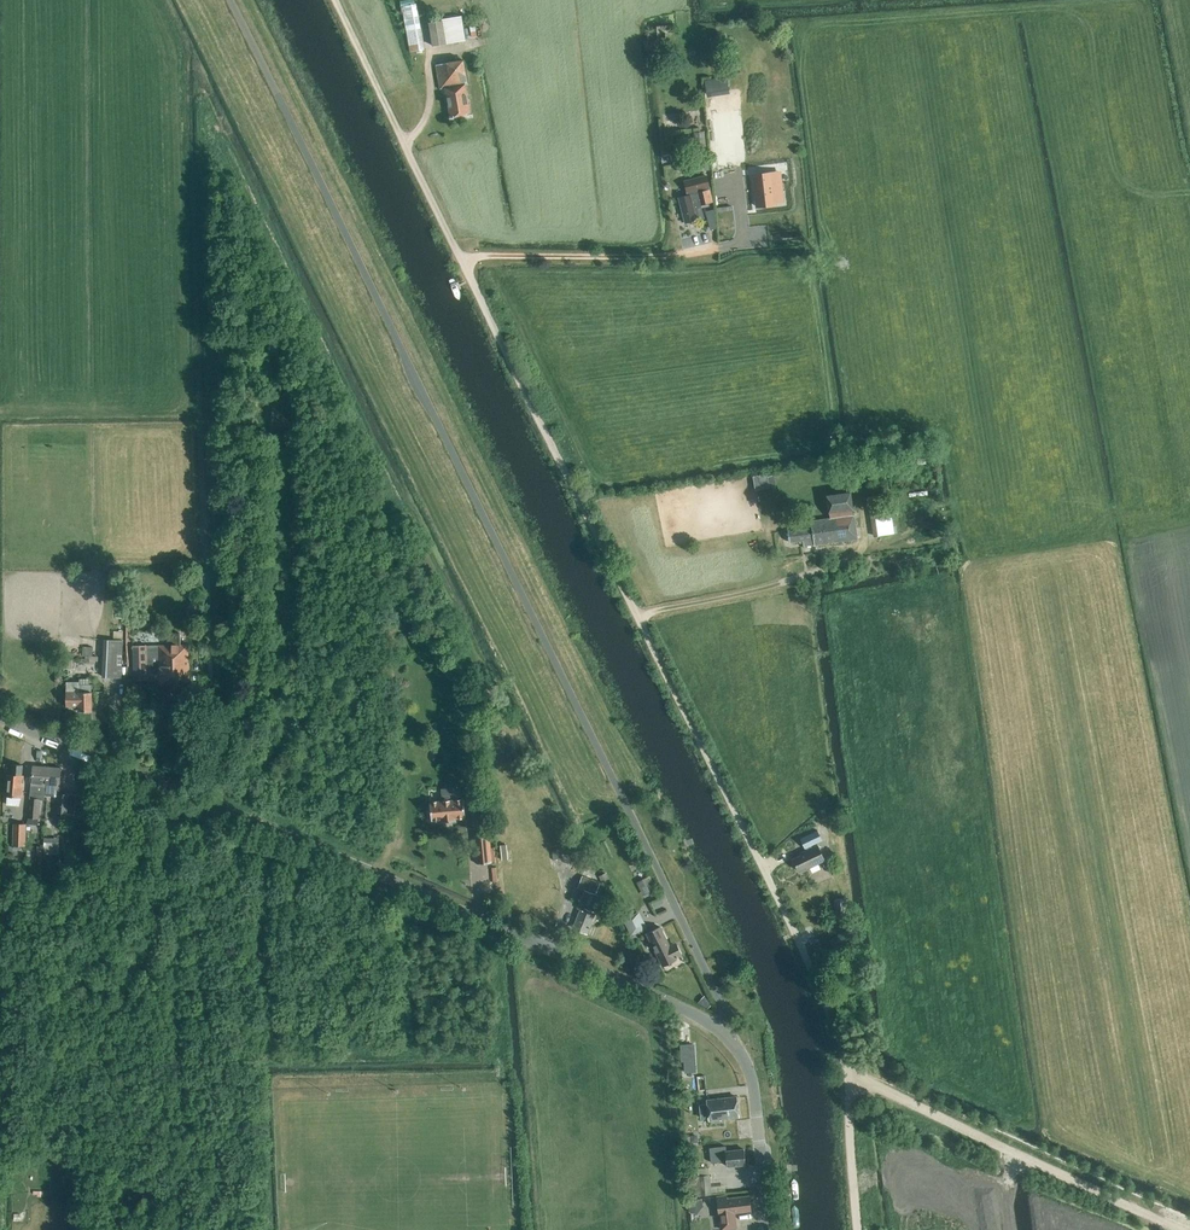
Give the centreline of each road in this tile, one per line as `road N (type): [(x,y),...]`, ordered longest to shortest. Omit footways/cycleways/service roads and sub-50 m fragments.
road 1 (track): [(851,1079),(813,973),(337,0)]
road 2 (unclassified): [(725,1037),(715,991),(684,924),(226,0)]
road 3 (unclassified): [(725,1037),(691,1014),(387,879),(0,719)]
road 4 (track): [(1178,1229),(851,1079)]
road 5 (track): [(464,260),(669,256),(715,250),(745,235)]
road 6 (unclassified): [(769,1229),(753,1086),(725,1037)]
road 7 (track): [(856,1229),(851,1079)]

